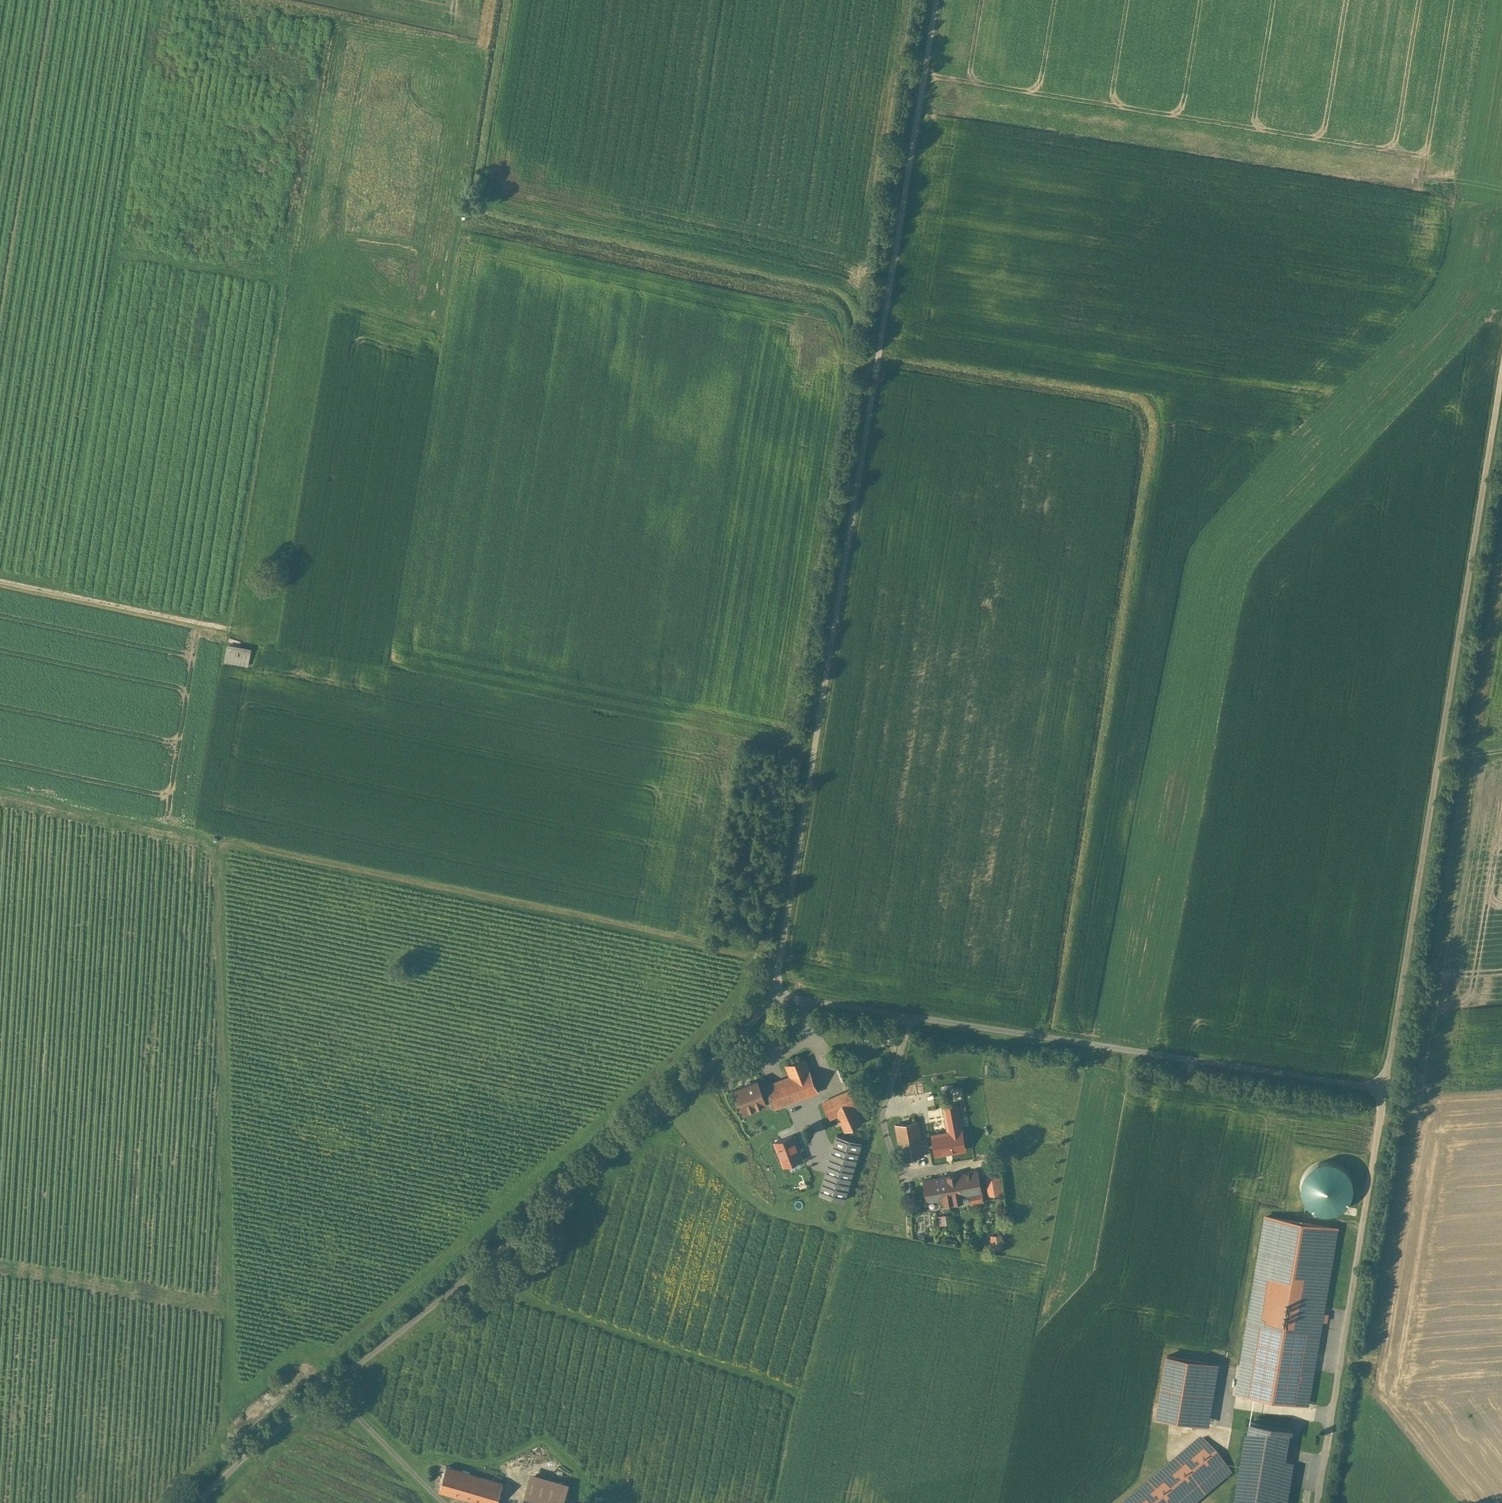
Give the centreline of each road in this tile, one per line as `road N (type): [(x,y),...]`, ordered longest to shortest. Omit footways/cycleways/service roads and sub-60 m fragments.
road 1 (unclassified): [(937,0),(775,997)]
road 2 (unclassified): [(775,997),(709,1065),(196,1502)]
road 3 (unclassified): [(1501,371),(1384,1089)]
road 4 (unclassified): [(775,997),(1384,1089)]
road 5 (unclassified): [(1384,1089),(1316,1502)]
road 6 (track): [(0,582),(230,629)]

